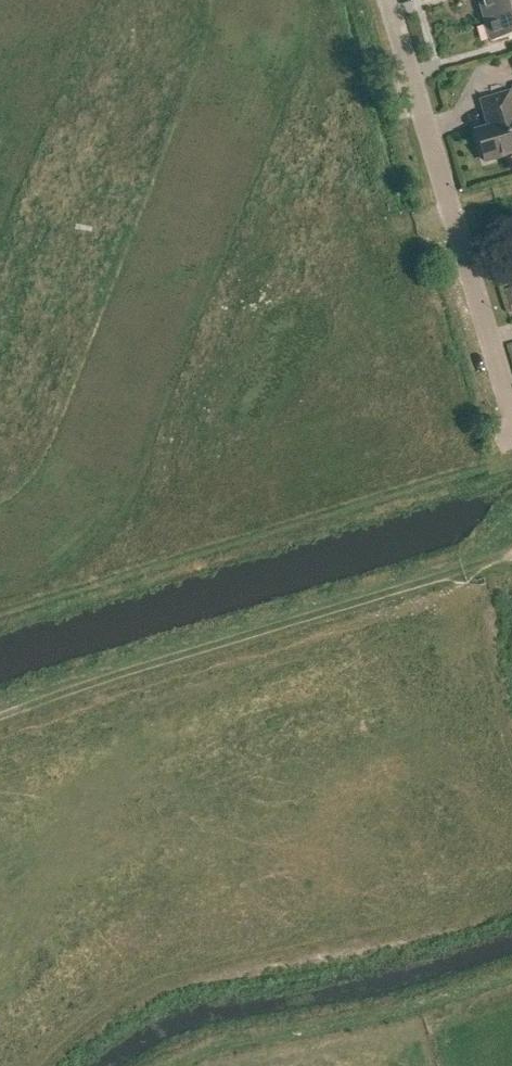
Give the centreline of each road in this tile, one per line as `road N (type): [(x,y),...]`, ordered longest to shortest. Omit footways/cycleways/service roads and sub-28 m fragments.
road 1 (track): [(0,717),(124,671),(511,556)]
road 2 (unclassified): [(385,0),(511,410)]

